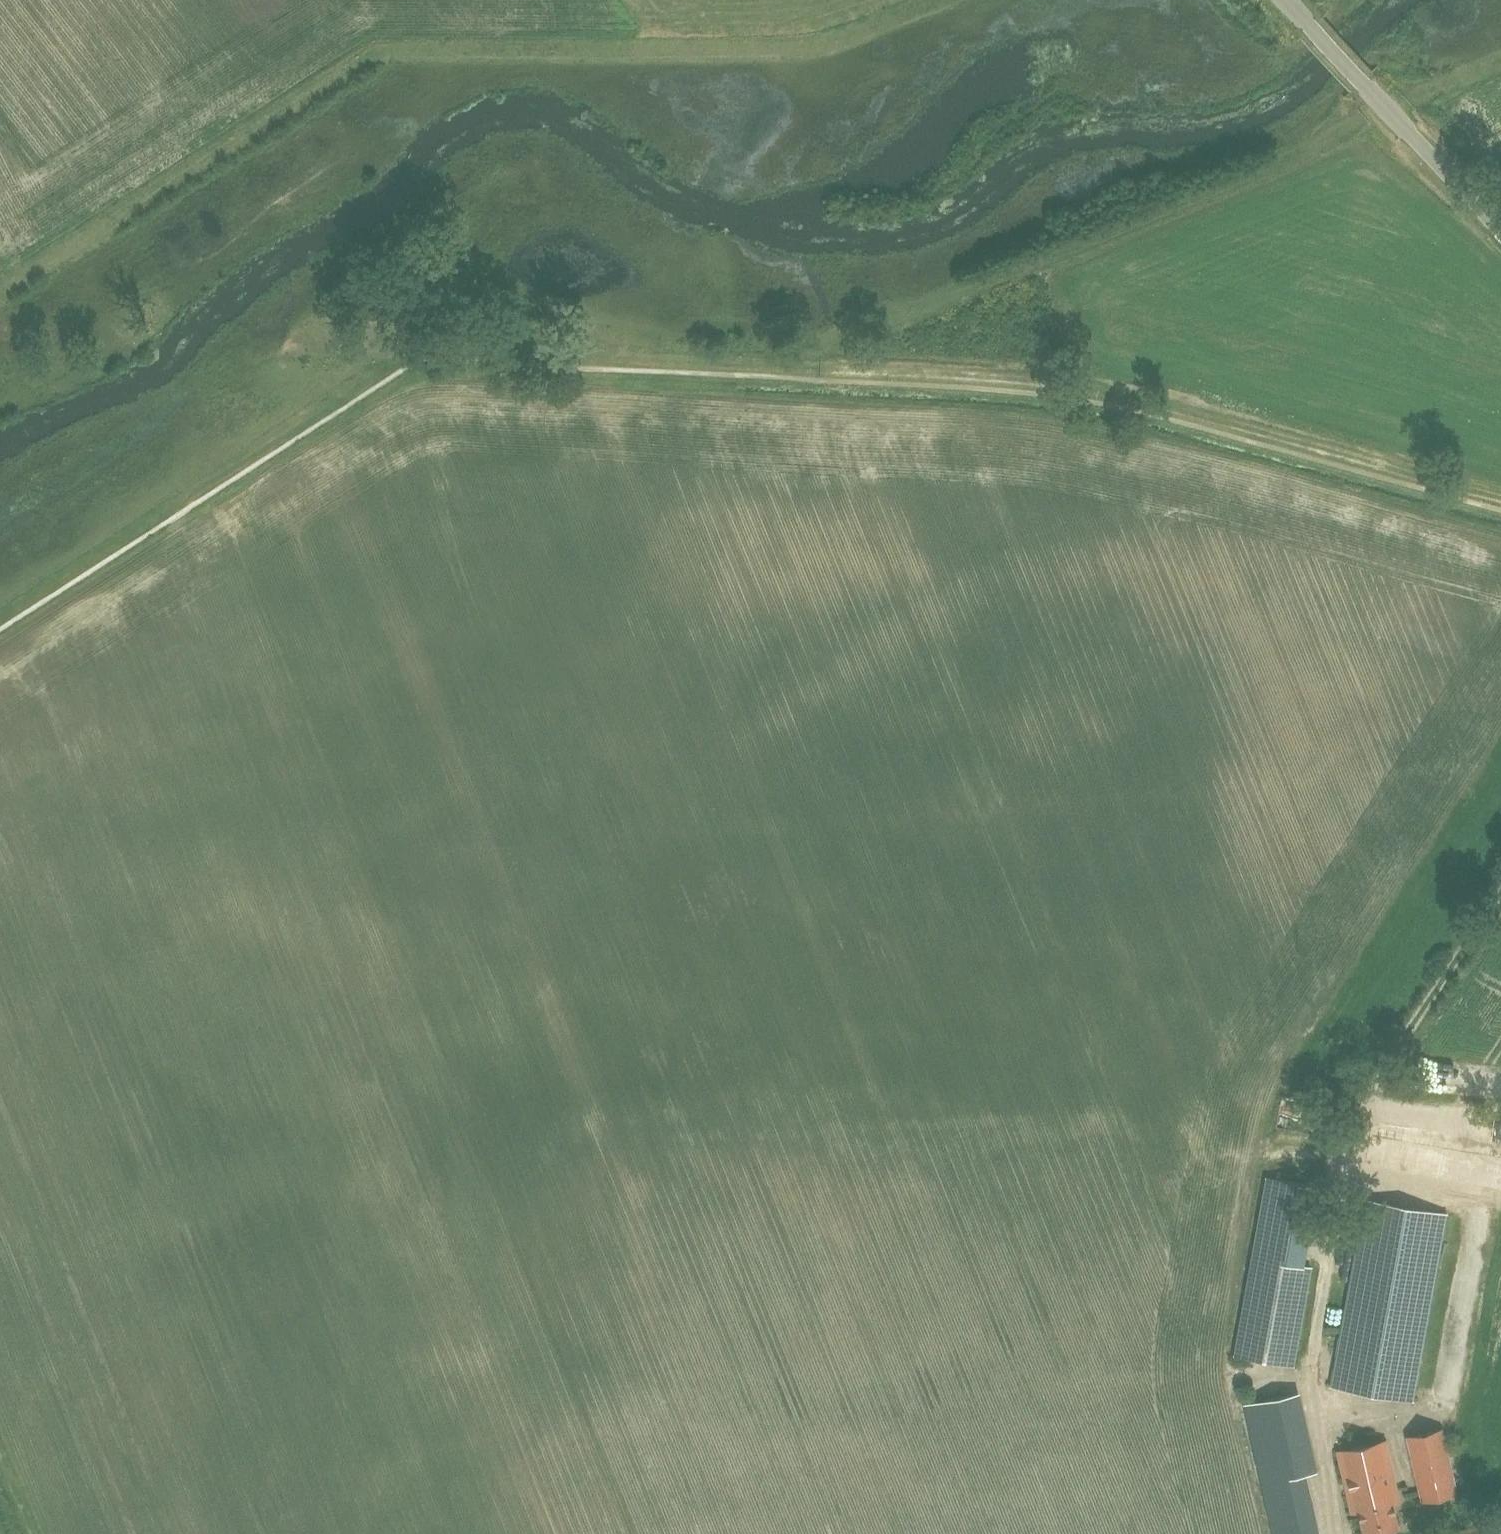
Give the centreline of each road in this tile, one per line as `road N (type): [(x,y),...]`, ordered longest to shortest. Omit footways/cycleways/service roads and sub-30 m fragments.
road 1 (track): [(1500,496),(1169,404),(1054,382),(830,364),(436,349),(297,413),(0,607)]
road 2 (track): [(0,282),(380,50),(812,46),(935,0)]
road 3 (track): [(1339,1533),(1312,1372),(1362,1093),(1500,891)]
road 4 (track): [(1387,114),(1295,159),(840,340)]
road 5 (track): [(1323,1432),(1429,1415),(1452,1387),(1480,1198)]
road 6 (unclassified): [(1500,238),(1280,0)]

